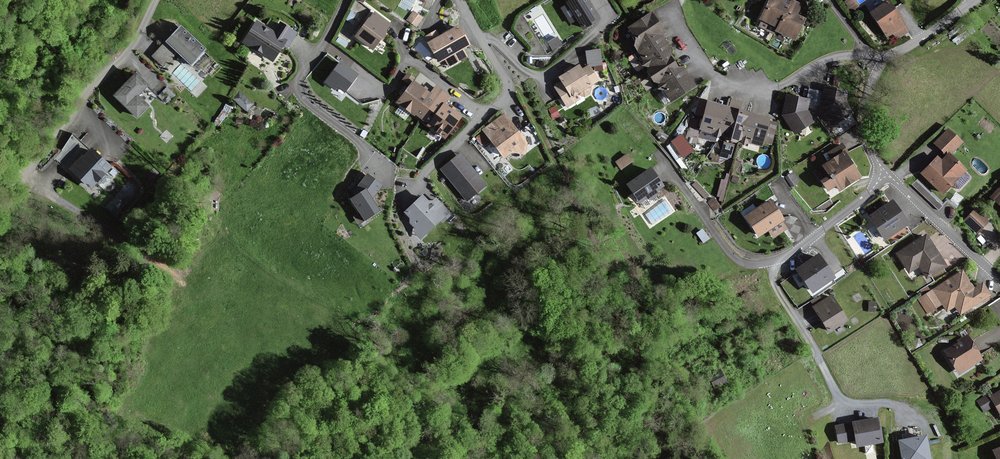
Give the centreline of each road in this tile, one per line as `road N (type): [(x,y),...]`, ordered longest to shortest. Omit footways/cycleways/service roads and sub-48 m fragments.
road 1 (residential): [(999,281),(884,173),(863,107),(888,59),(975,1)]
road 2 (residential): [(156,0),(130,51),(22,176)]

